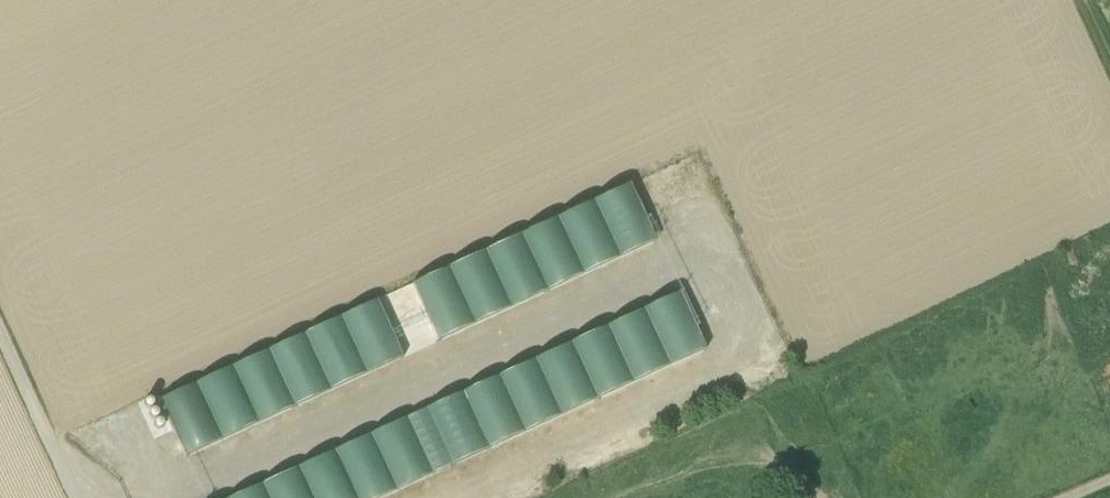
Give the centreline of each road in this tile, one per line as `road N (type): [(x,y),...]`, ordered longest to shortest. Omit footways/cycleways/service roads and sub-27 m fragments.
road 1 (unclassified): [(0,335),(76,497)]

